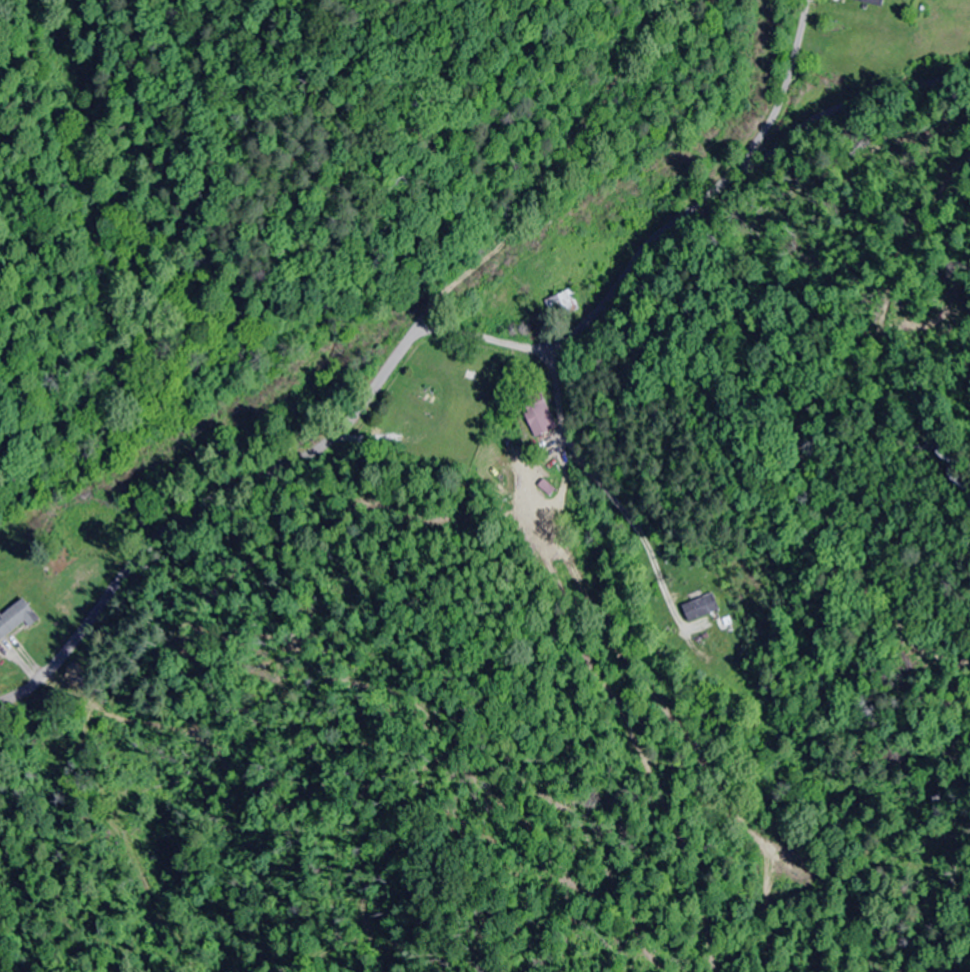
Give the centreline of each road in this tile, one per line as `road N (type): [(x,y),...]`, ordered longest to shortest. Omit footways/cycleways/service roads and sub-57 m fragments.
road 1 (residential): [(969,66),(834,114),(768,166),(740,171),(590,330),(561,349),(531,354),(433,334)]
road 2 (residential): [(0,702),(44,675),(163,543),(315,452),(404,347),(433,334)]
road 3 (track): [(433,334),(503,282),(595,162),(671,0)]
road 4 (residential): [(740,171),(777,120),(810,0)]

